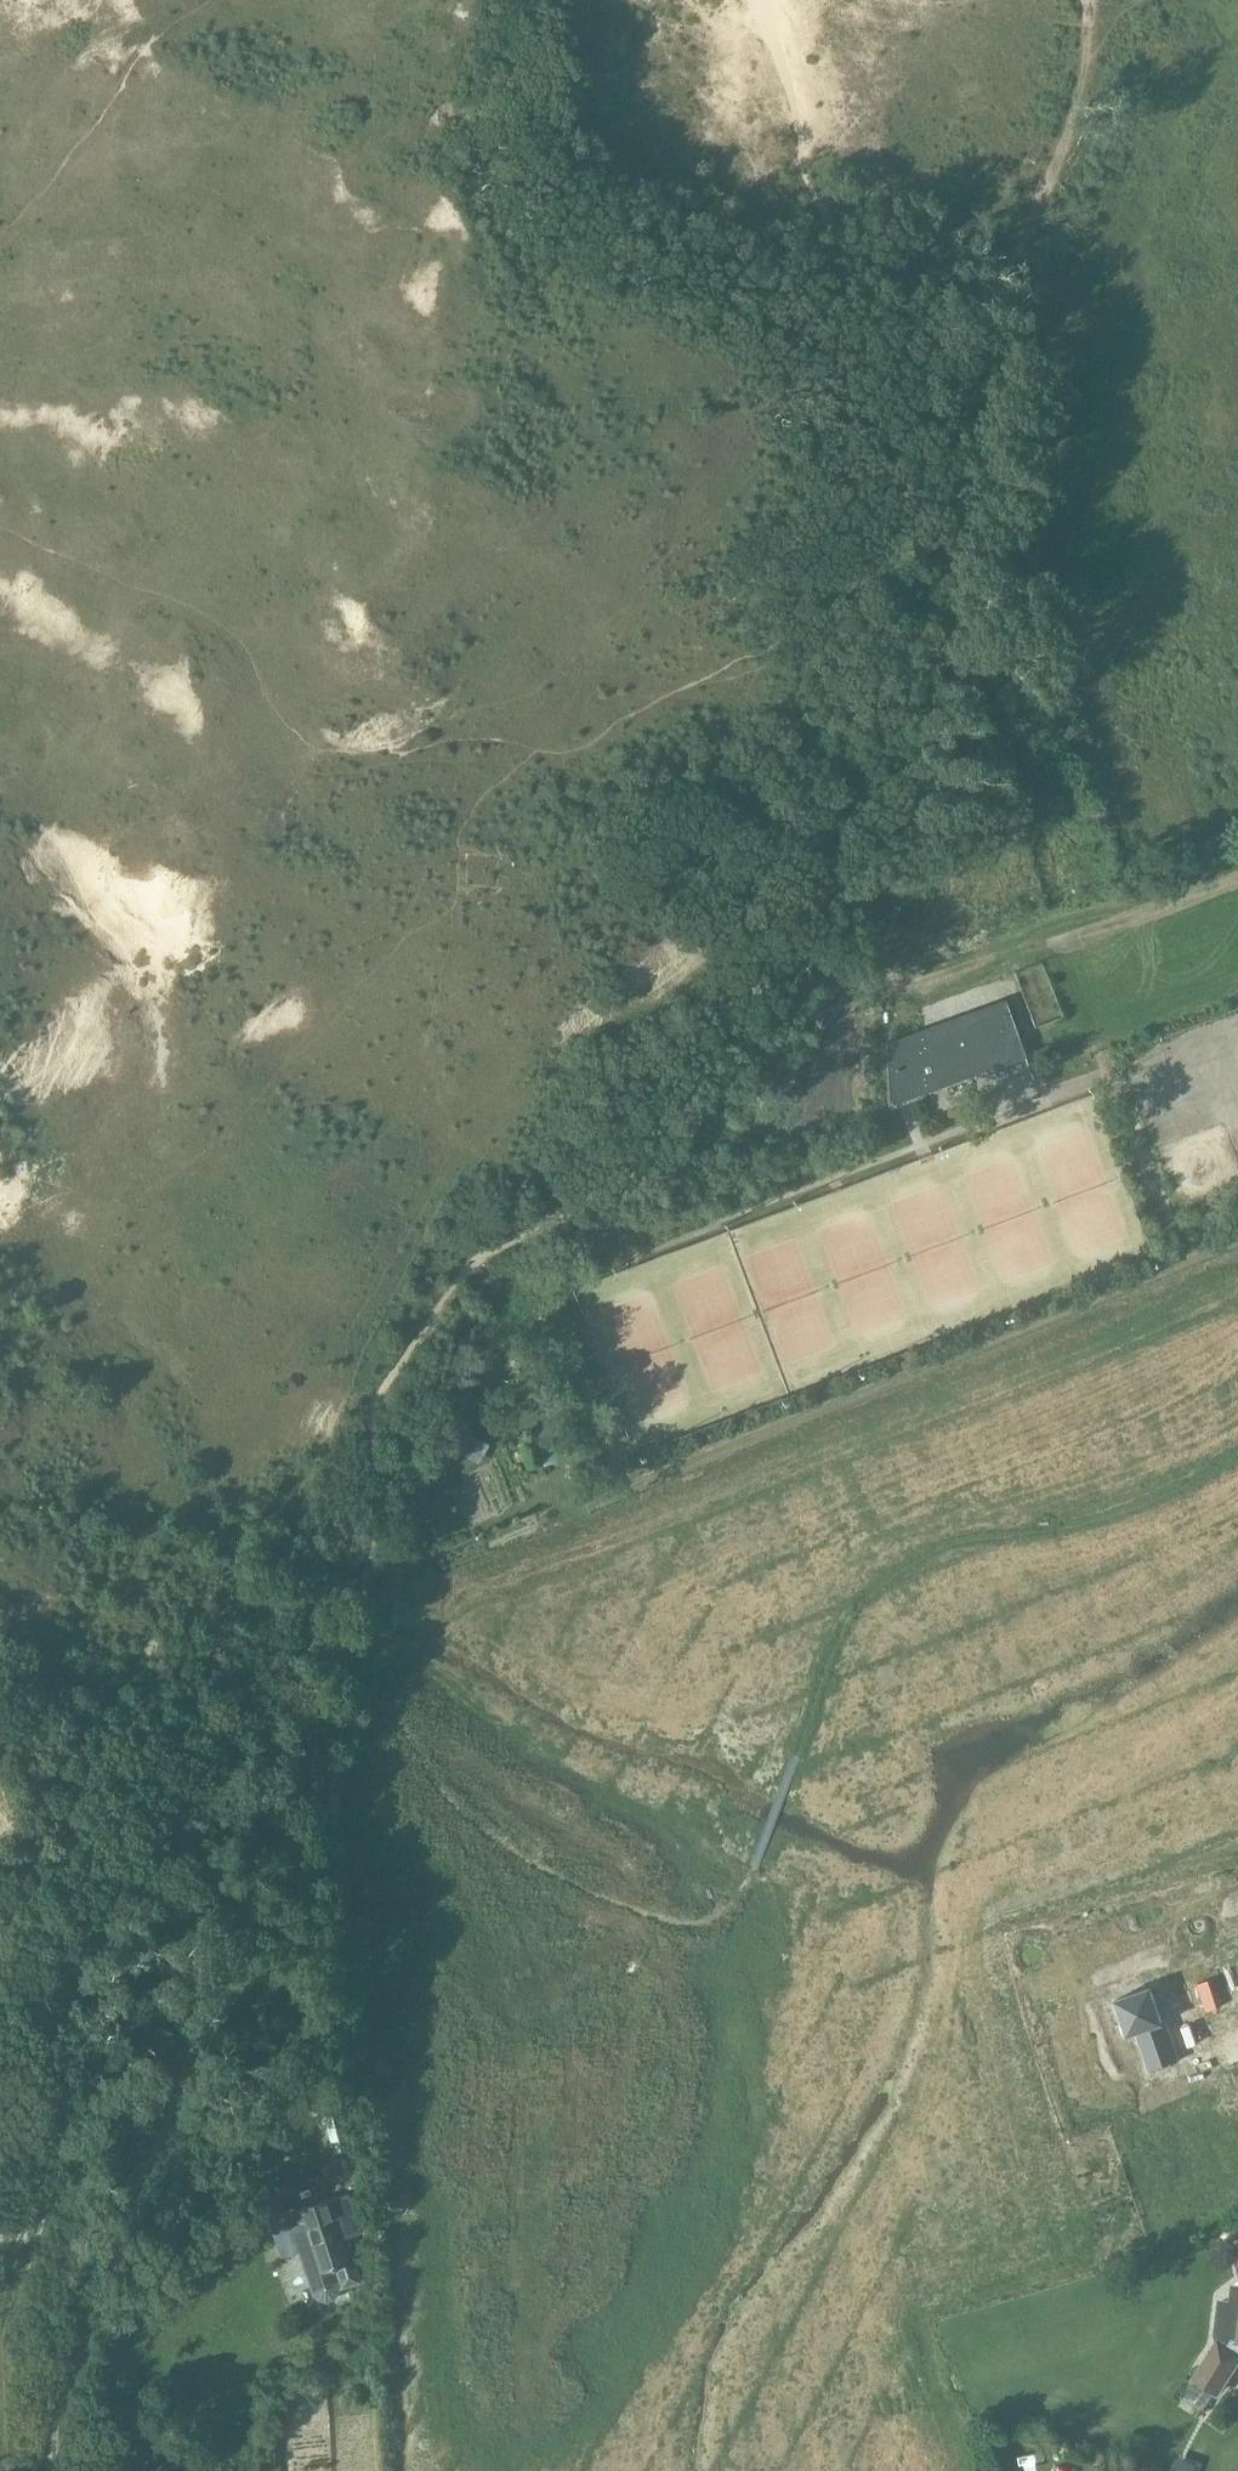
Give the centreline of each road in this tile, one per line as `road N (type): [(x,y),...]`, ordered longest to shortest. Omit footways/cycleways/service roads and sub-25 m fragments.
road 1 (track): [(412,2470),(396,2150),(379,1986),(358,1883),(357,1771),(407,1600),(432,1570),(584,1508)]
road 2 (track): [(912,995),(1052,945)]
road 3 (track): [(1052,945),(1104,1079)]

